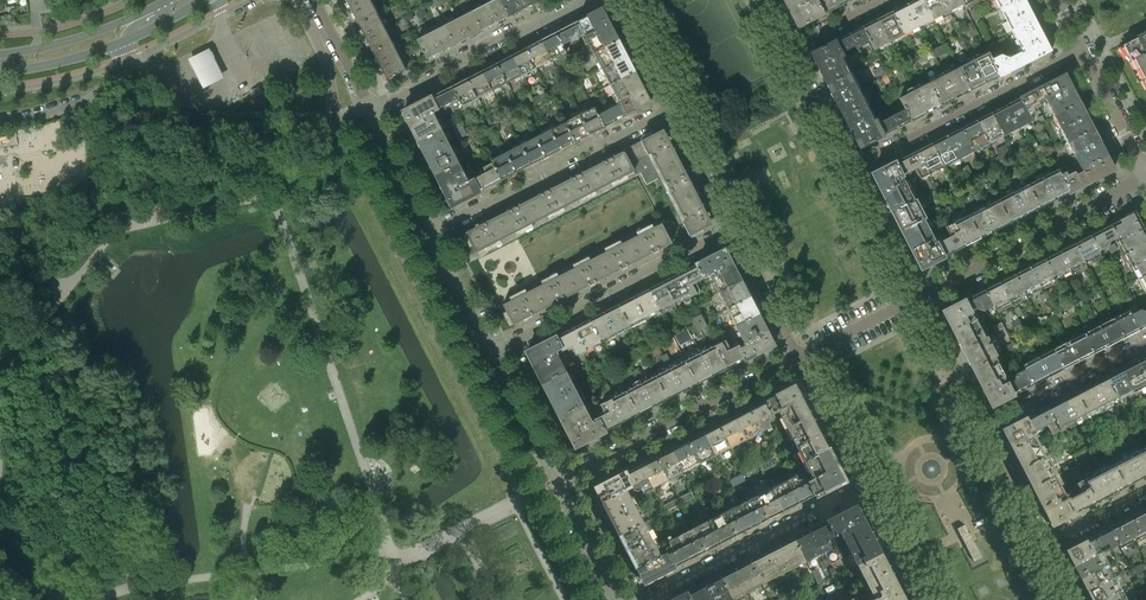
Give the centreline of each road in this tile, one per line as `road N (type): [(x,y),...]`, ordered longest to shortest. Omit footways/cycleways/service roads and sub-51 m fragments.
road 1 (residential): [(490,352),(733,224)]
road 2 (residential): [(428,231),(671,109)]
road 3 (residential): [(557,481),(799,358)]
road 4 (residential): [(910,296),(1143,175)]
road 5 (residential): [(847,170),(1078,55)]
road 6 (residential): [(640,599),(865,481)]
road 7 (residential): [(587,0),(516,29),(372,110)]
road 8 (secondary): [(0,73),(108,47),(203,0)]
road 9 (residential): [(976,429),(1145,342)]
road 10 (residential): [(733,224),(799,358)]
road 11 (residential): [(976,429),(910,296)]
road 12 (residential): [(557,481),(490,352)]
road 13 (residential): [(910,296),(847,170)]
road 14 (residential): [(799,358),(865,481)]
road 15 (residential): [(847,170),(785,47)]
road 16 (secondary): [(168,0),(40,48)]
road 17 (residential): [(1143,175),(1078,55)]
road 18 (residential): [(490,352),(428,231)]
road 19 (residential): [(428,231),(372,110)]
road 20 (residential): [(865,481),(926,599)]
road 21 (residential): [(1035,548),(976,429)]
road 22 (residential): [(617,599),(557,481)]
road 23 (residential): [(671,109),(733,224)]
road 24 (residential): [(799,358),(910,296)]
road 25 (residential): [(372,110),(315,0)]
road 26 (residential): [(1145,492),(1035,548)]
road 27 (residential): [(614,0),(671,109)]

